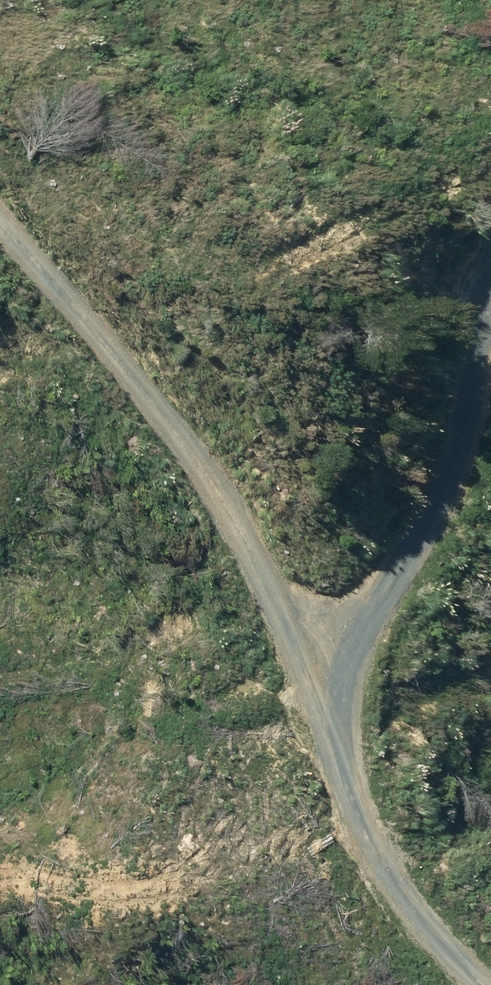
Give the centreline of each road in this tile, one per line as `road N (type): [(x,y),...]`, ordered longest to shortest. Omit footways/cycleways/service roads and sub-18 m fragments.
road 1 (track): [(490,962),(429,905),(376,815),(337,671),(115,348),(0,235)]
road 2 (track): [(337,671),(438,470),(480,253),(490,243)]

